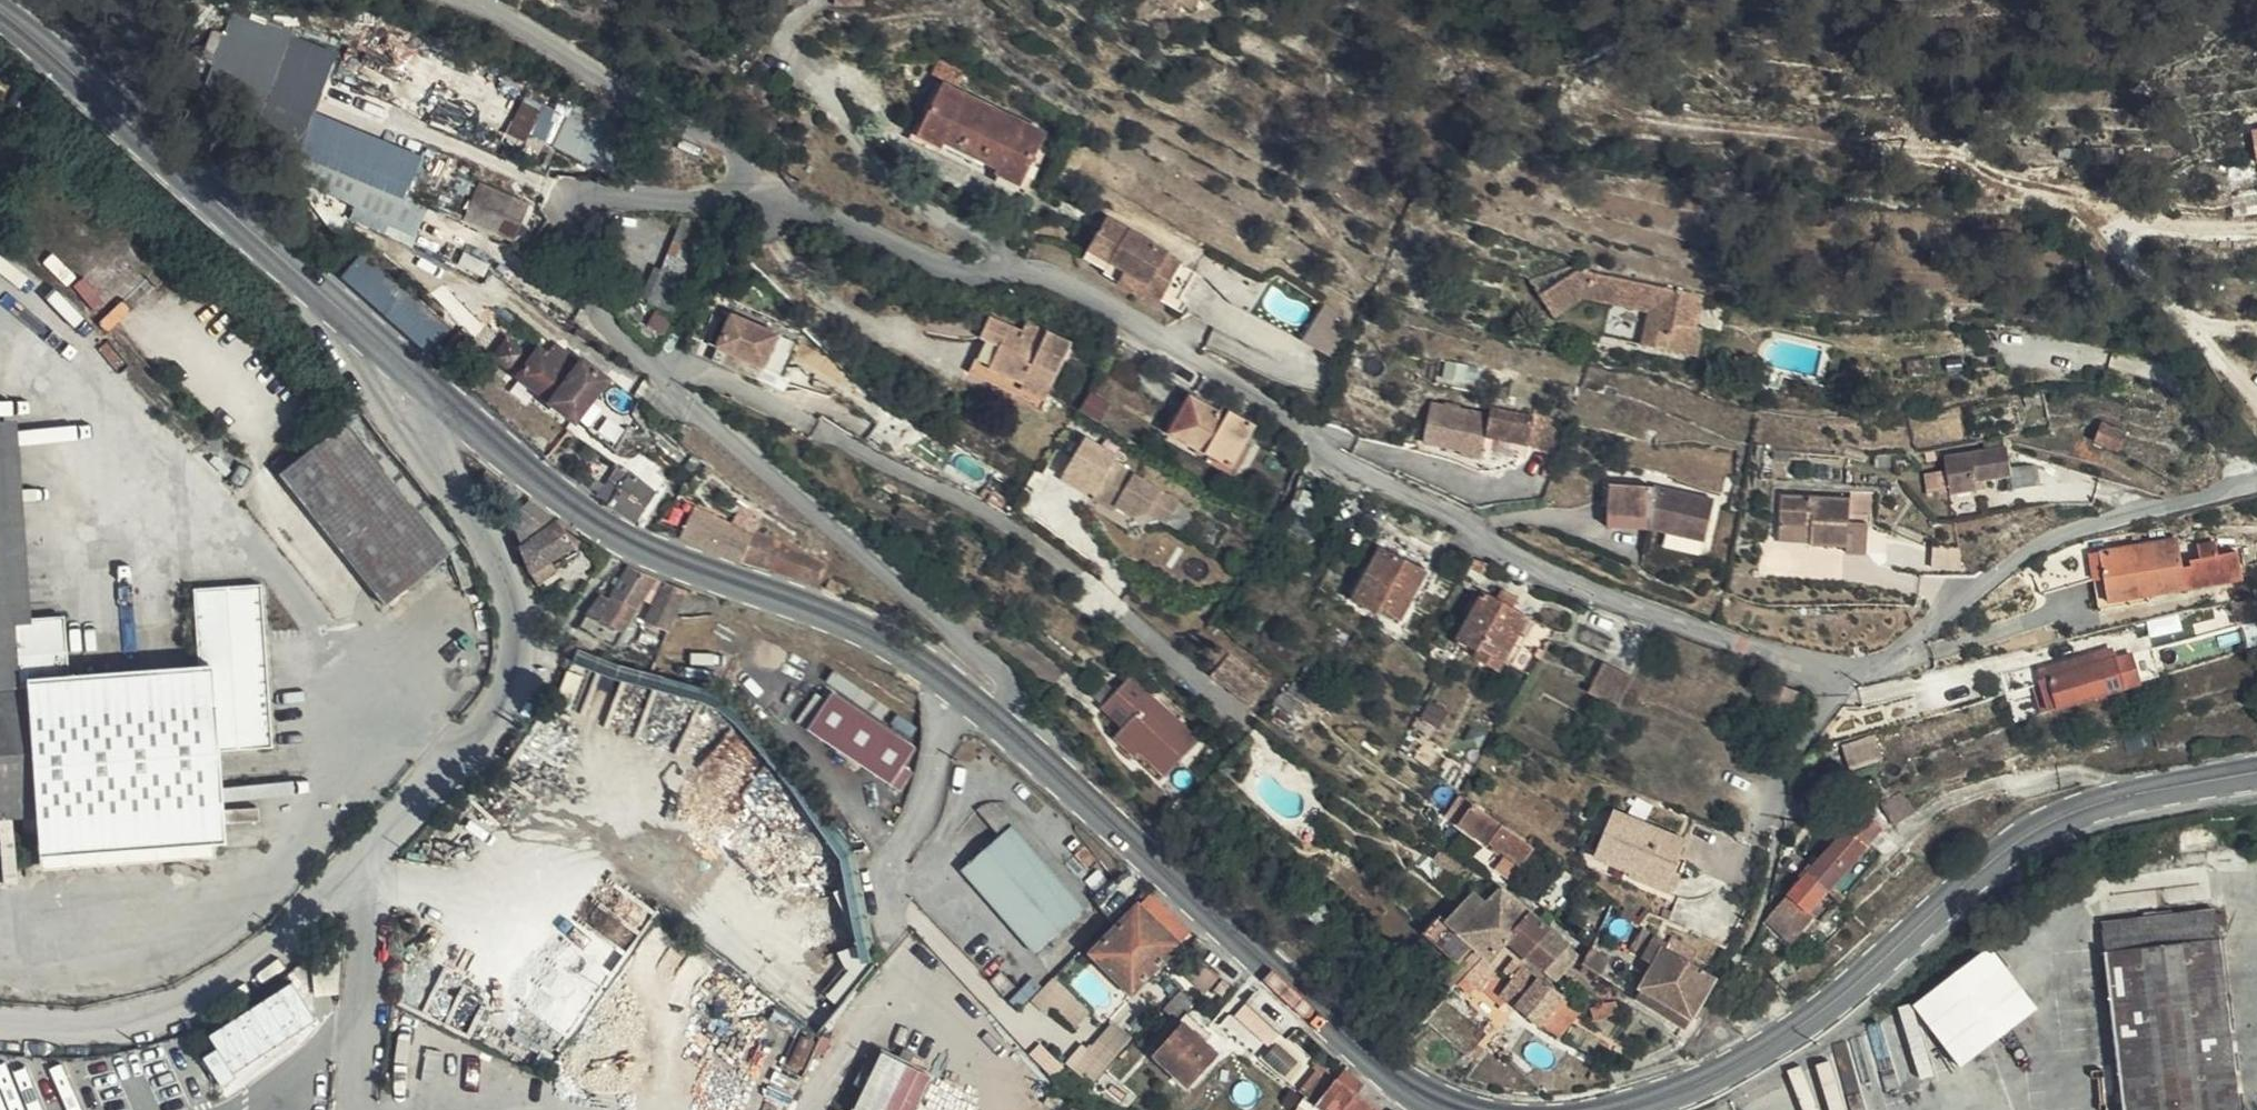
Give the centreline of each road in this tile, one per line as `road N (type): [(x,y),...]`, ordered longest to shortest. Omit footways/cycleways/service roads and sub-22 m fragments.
road 1 (residential): [(759,171),(838,220),(963,271),(1065,280),(1311,420),(1337,461),(1654,619),(1840,672),(1877,666),(1922,638),(2035,546),(2247,483)]
road 2 (tertiary): [(0,9),(416,381),(598,524),(846,626),(947,679),(995,721)]
road 3 (unclassified): [(995,721),(1004,704),(1001,678),(614,331),(588,287),(569,218),(577,200),(703,200),(735,193),(759,171)]
road 4 (tertiary): [(1625,1109),(1739,1063),(1822,1014),(2031,835),(2123,799),(2256,773)]
road 5 (tertiary): [(995,721),(1385,1070),(1448,1109)]
road 6 (track): [(1957,164),(2094,237),(2184,366),(2247,483)]
road 7 (unclassified): [(759,171),(473,0)]

